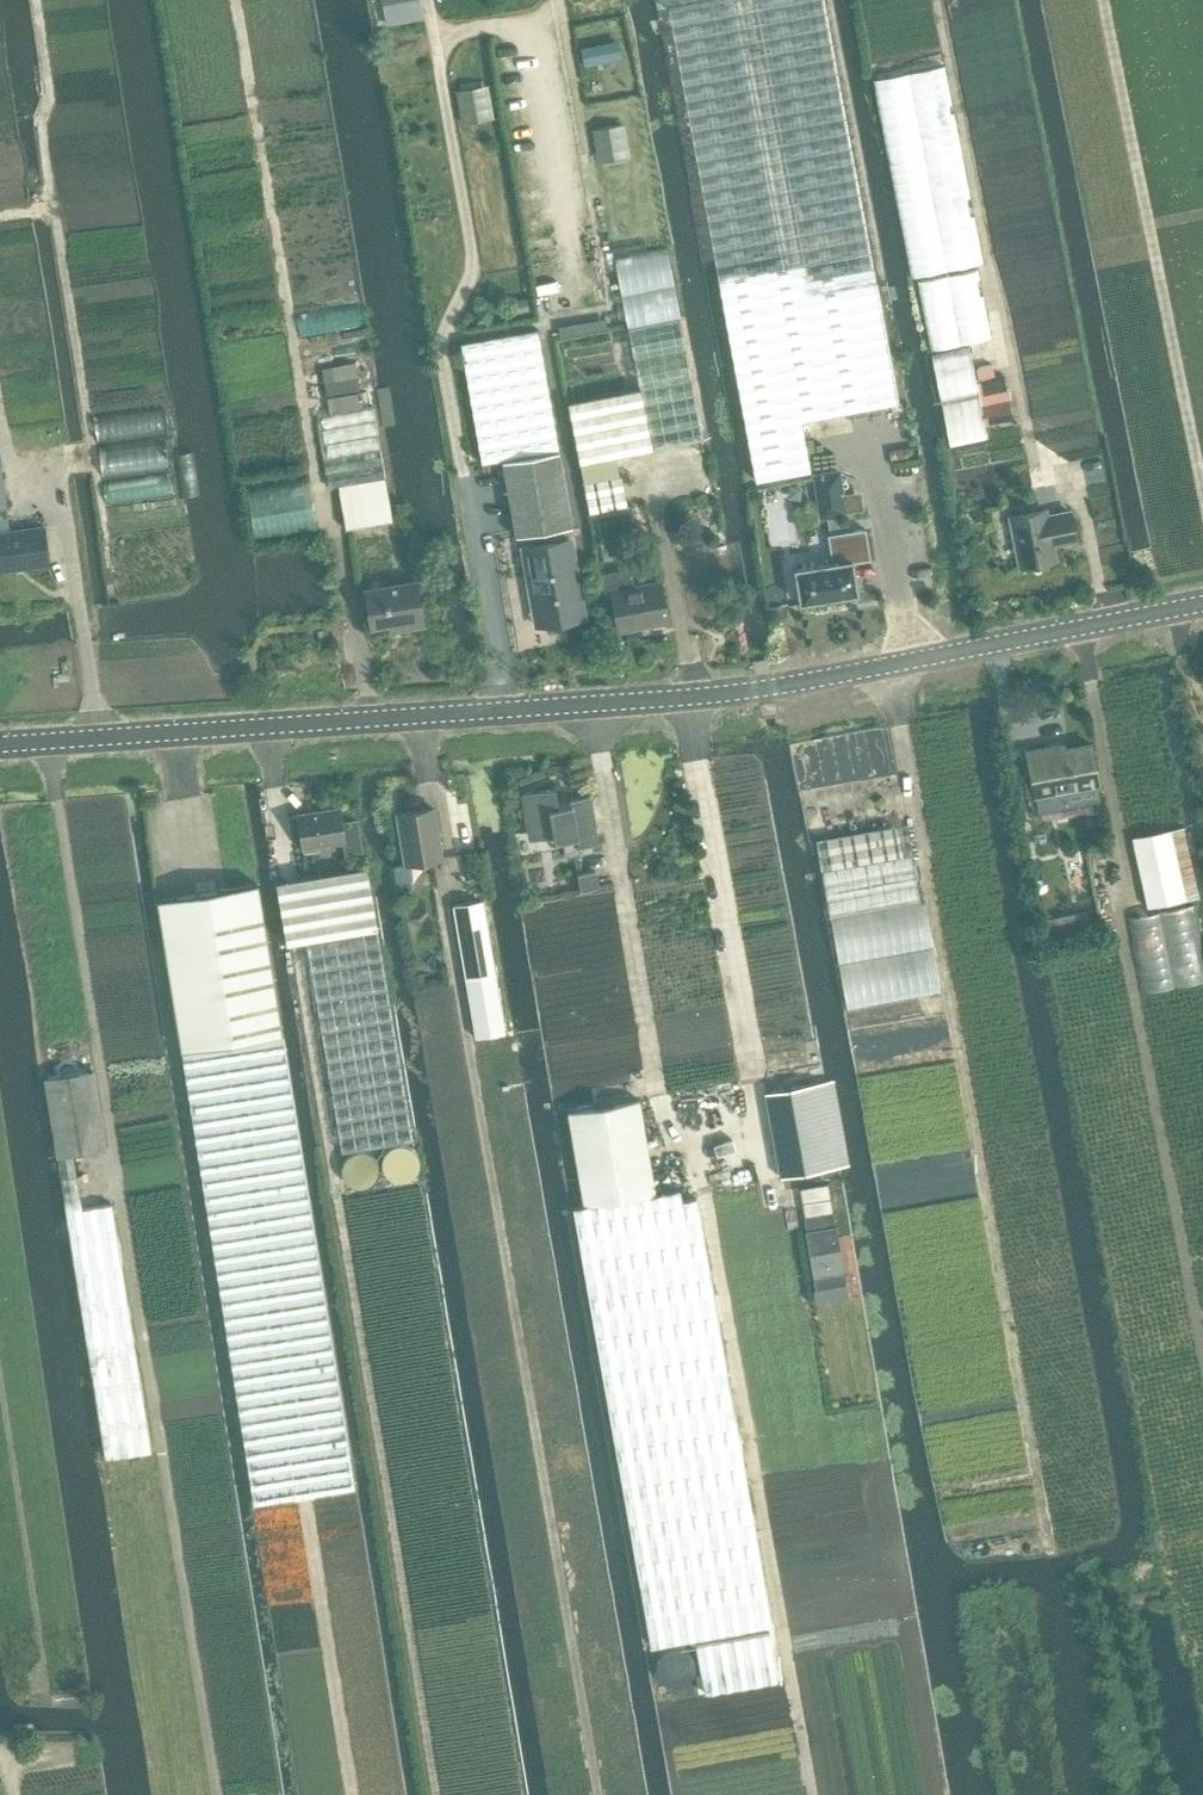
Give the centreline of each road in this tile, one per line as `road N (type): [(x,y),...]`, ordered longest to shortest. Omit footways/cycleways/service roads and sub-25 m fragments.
road 1 (unclassified): [(0,746),(794,683),(1202,606)]
road 2 (track): [(36,0),(50,91),(40,124),(93,461),(11,473),(0,402)]
road 3 (track): [(213,1794),(118,1199)]
road 4 (track): [(1202,507),(1105,0)]
road 5 (track): [(1202,1346),(1112,862)]
road 6 (track): [(629,386),(556,0)]
road 7 (track): [(439,371),(473,265),(428,0)]
road 8 (track): [(295,351),(234,0)]
road 9 (track): [(433,32),(558,11)]

